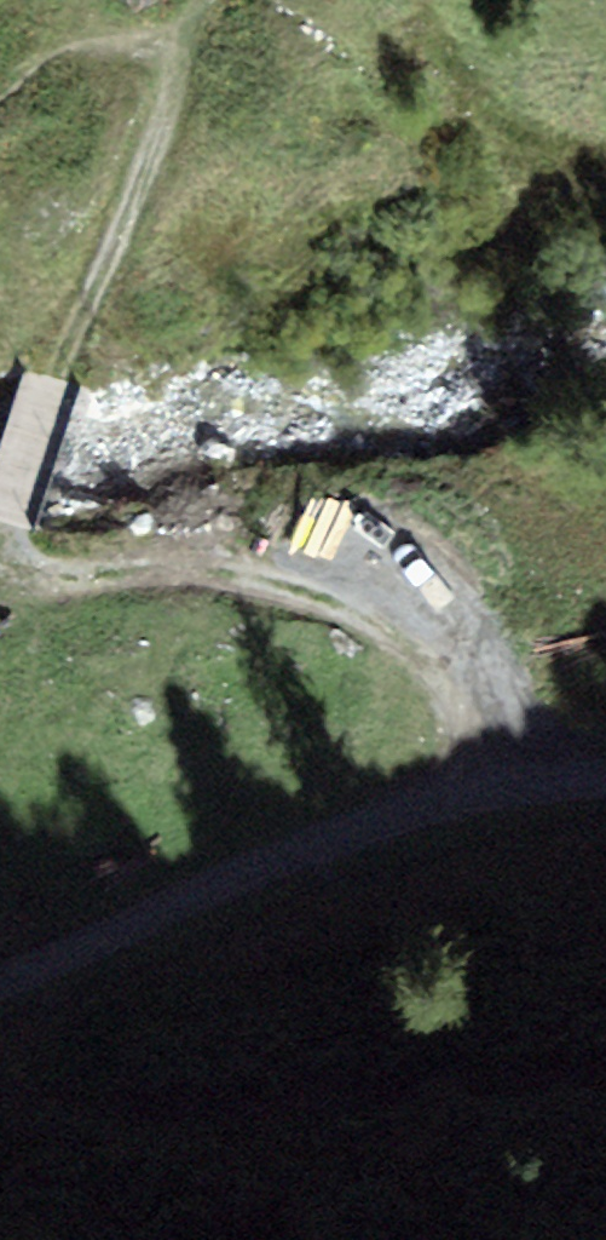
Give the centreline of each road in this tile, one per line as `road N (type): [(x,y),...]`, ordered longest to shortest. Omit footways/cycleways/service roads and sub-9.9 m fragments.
road 1 (track): [(496,784),(448,681),(399,635),(308,589),(223,575),(45,573),(21,549),(11,520),(53,381),(154,153),(179,34),(210,0)]
road 2 (track): [(0,987),(369,821),(496,784)]
road 3 (track): [(179,34),(71,51),(0,99)]

